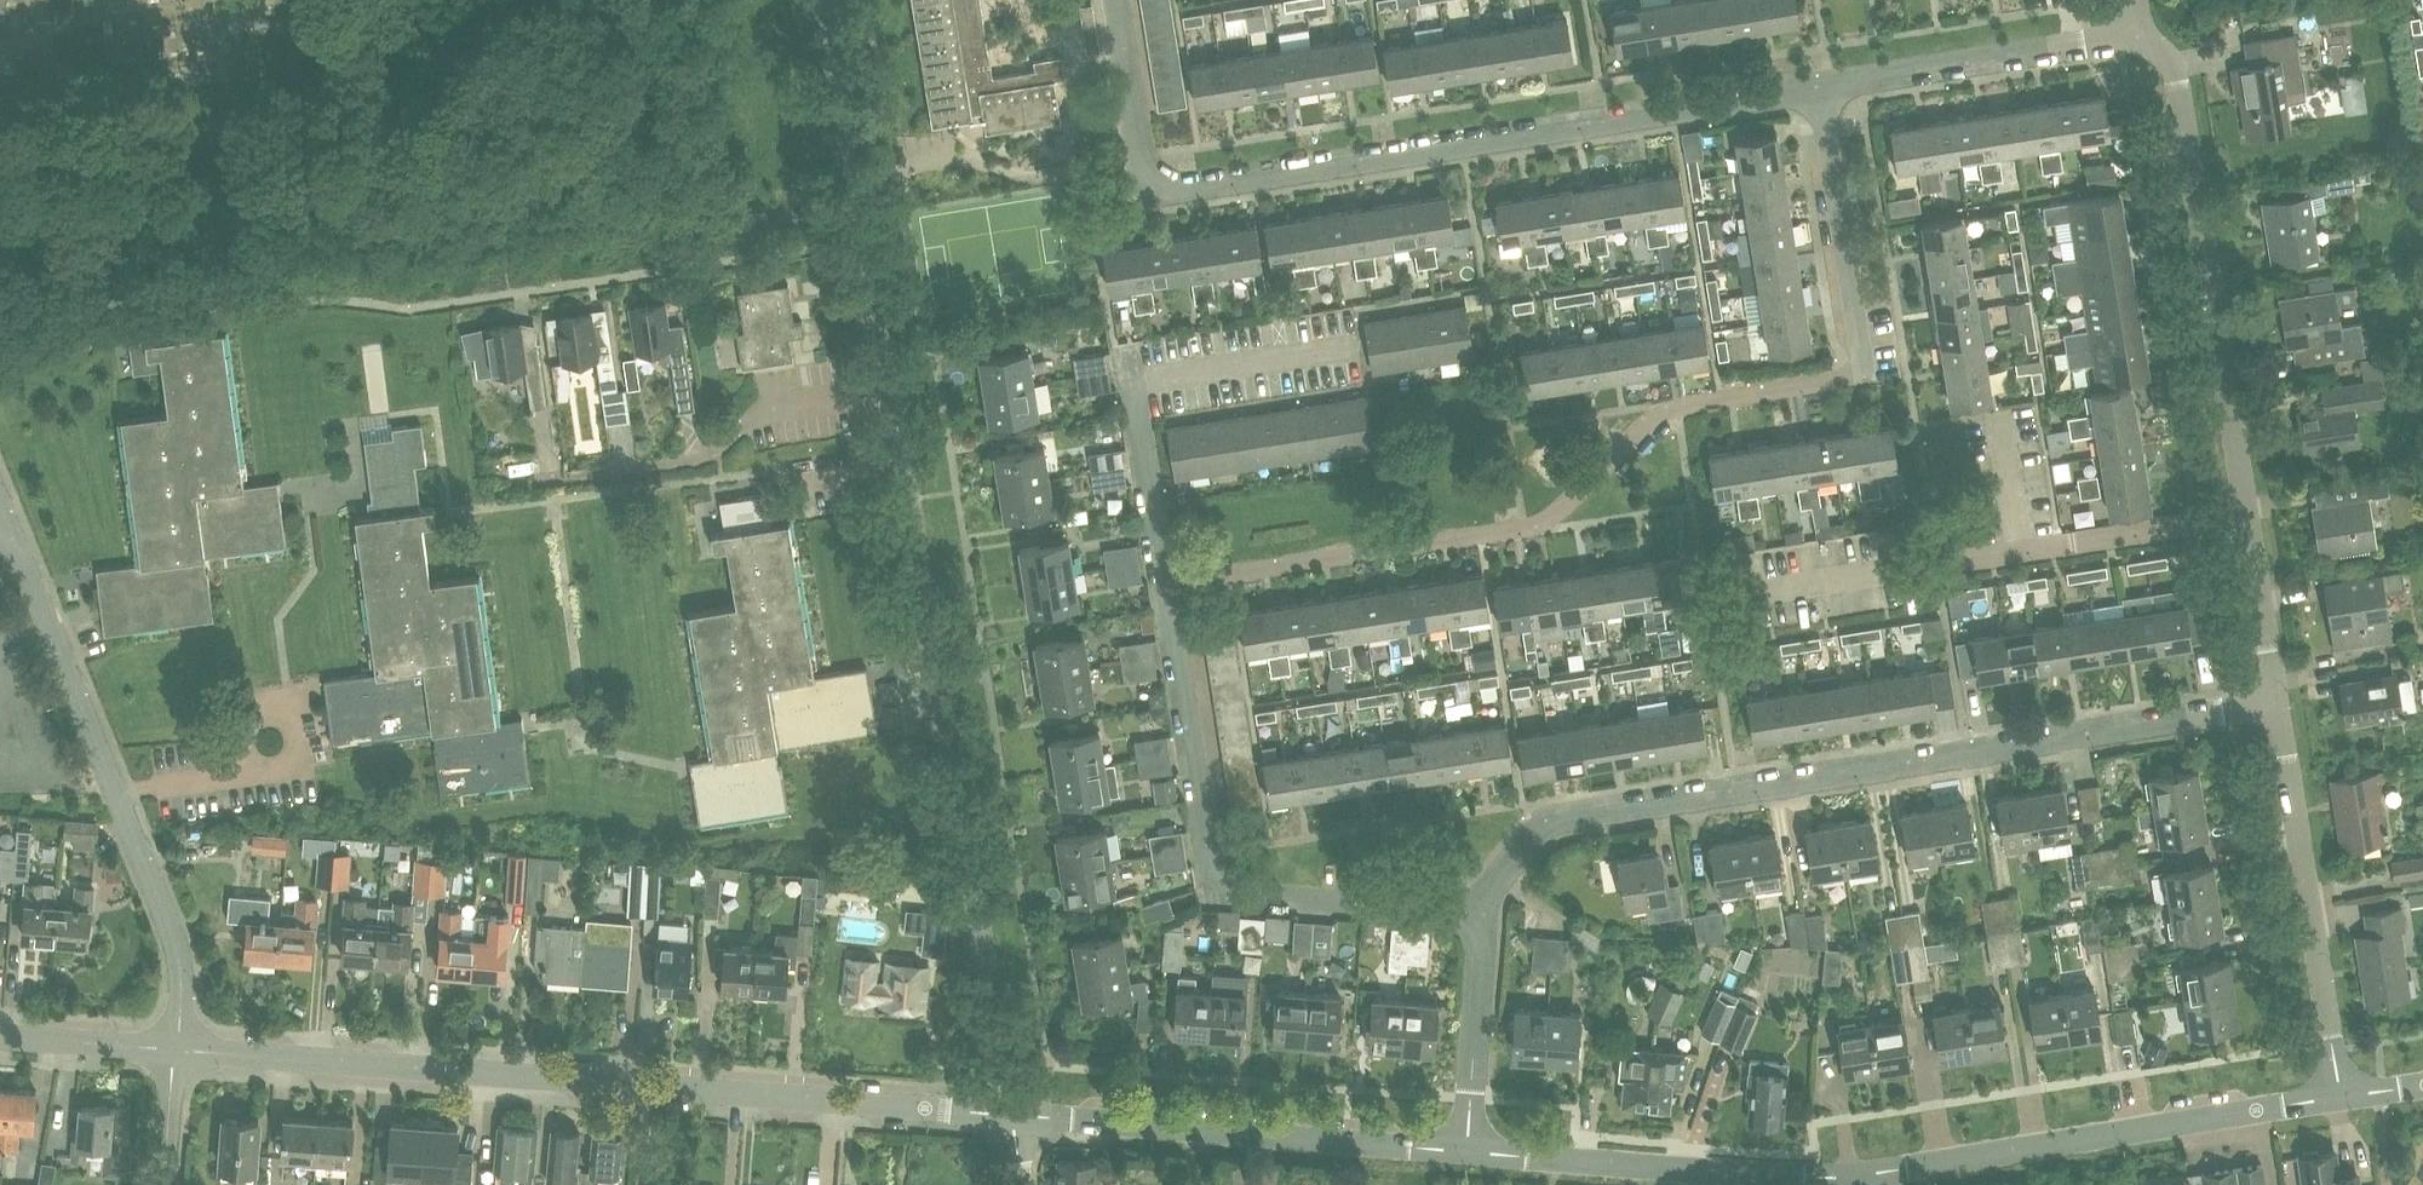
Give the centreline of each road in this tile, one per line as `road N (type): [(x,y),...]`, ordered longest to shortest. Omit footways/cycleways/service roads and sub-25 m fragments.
road 1 (residential): [(1165,581),(1524,526),(1544,518),(1666,410),(1865,377),(1819,87)]
road 2 (residential): [(1475,915),(1550,826),(2274,707)]
road 3 (tertiary): [(176,1051),(1006,1114)]
road 4 (residential): [(1006,1114),(895,388)]
road 5 (residential): [(1148,162),(1154,194),(1819,87)]
road 6 (residential): [(176,1051),(180,965),(172,930),(0,500)]
road 7 (residential): [(1475,915),(1220,894),(1165,581)]
road 8 (residential): [(1736,594),(2247,517)]
road 9 (residential): [(2247,517),(2174,72),(2163,49),(2134,30)]
road 10 (tertiary): [(1855,1176),(2340,1100)]
road 11 (tertiary): [(1006,1114),(1469,1153)]
road 12 (residential): [(1165,581),(1134,383),(1357,346)]
road 13 (residential): [(2340,1100),(2274,707)]
road 14 (residential): [(895,388),(831,0)]
road 15 (residential): [(895,388),(765,408),(707,462),(572,478)]
road 16 (residential): [(1819,87),(2117,41),(2134,30)]
road 17 (residential): [(1469,1153),(1483,943),(1475,915)]
road 18 (tertiary): [(1469,1153),(1706,1170)]
road 19 (residential): [(2274,707),(2247,517)]
road 20 (tertiary): [(0,1038),(176,1051)]
road 21 (residential): [(1148,162),(1123,0)]
road 22 (tertiary): [(1855,1176),(1706,1170)]
road 23 (residential): [(165,1184),(176,1051)]

